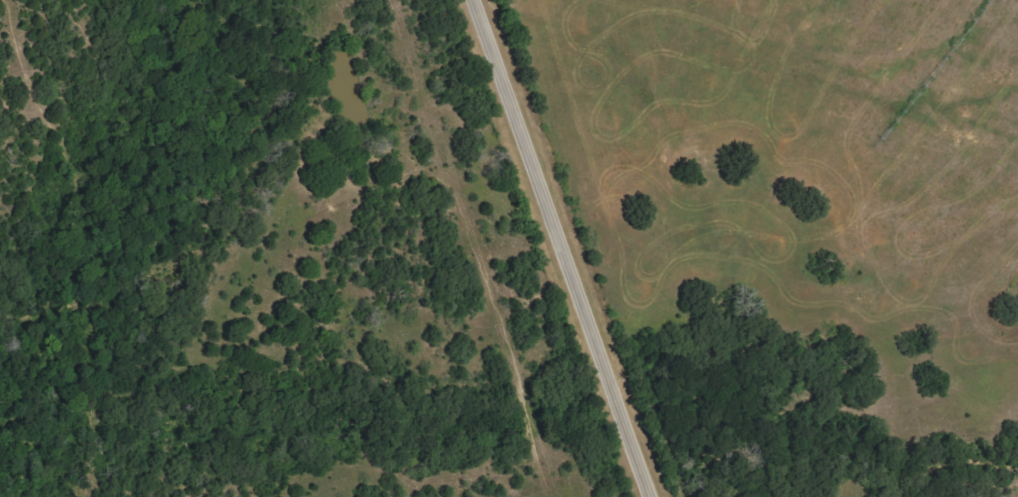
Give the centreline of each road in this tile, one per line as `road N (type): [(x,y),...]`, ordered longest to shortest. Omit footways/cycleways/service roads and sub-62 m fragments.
road 1 (secondary): [(475,0),(652,496)]

